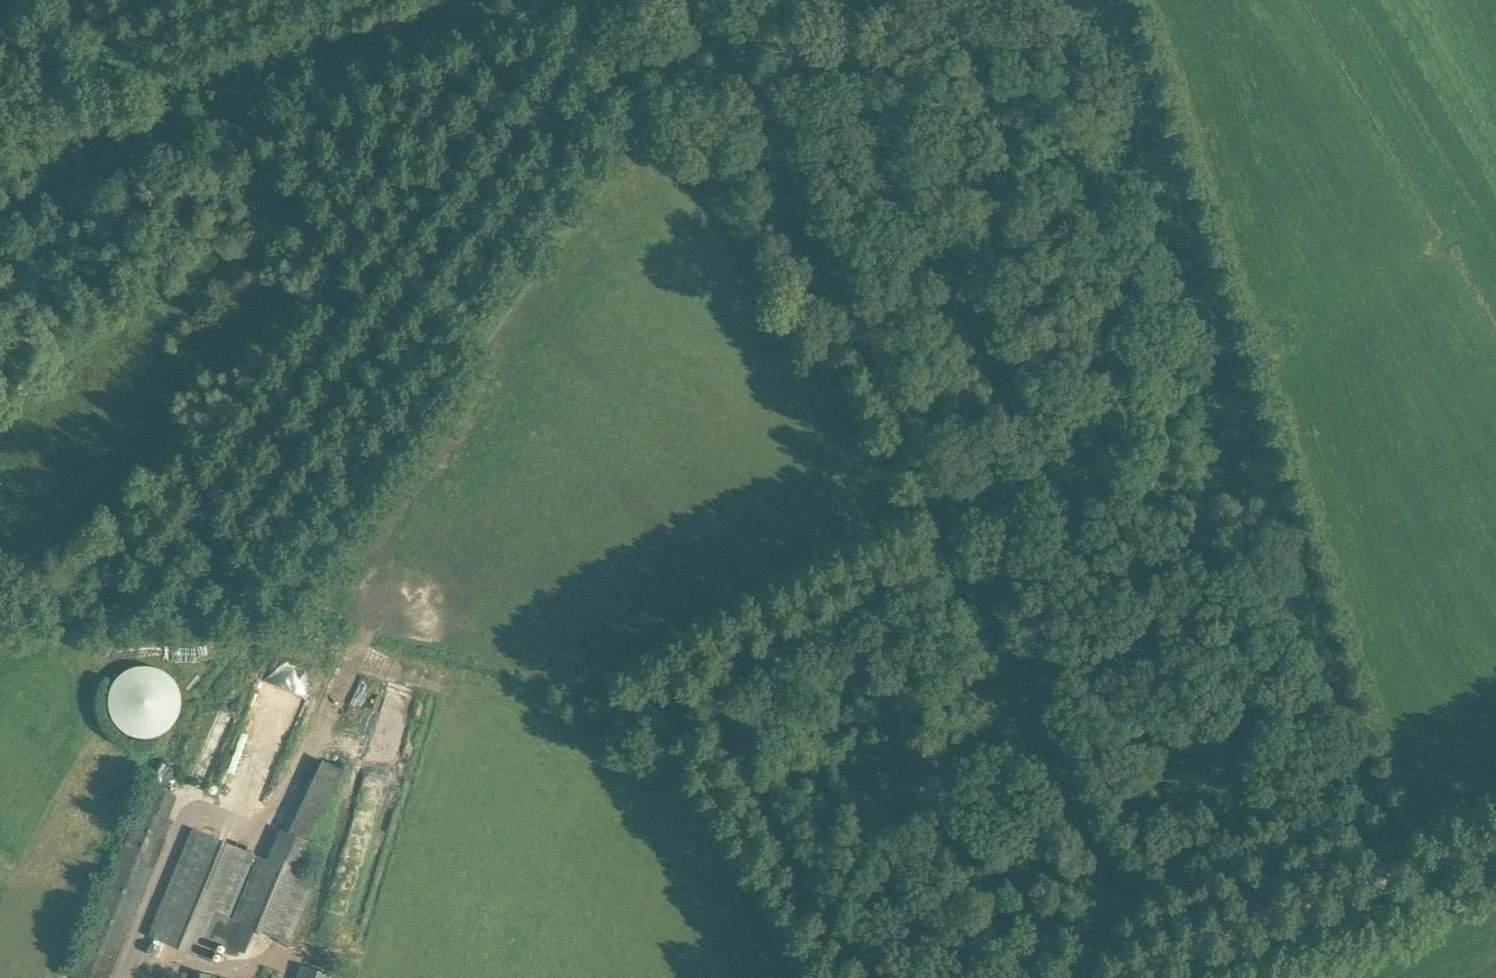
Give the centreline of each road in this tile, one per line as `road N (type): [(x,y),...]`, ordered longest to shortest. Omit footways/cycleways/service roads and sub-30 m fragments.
road 1 (unclassified): [(1124,977),(1175,951),(1495,833)]

